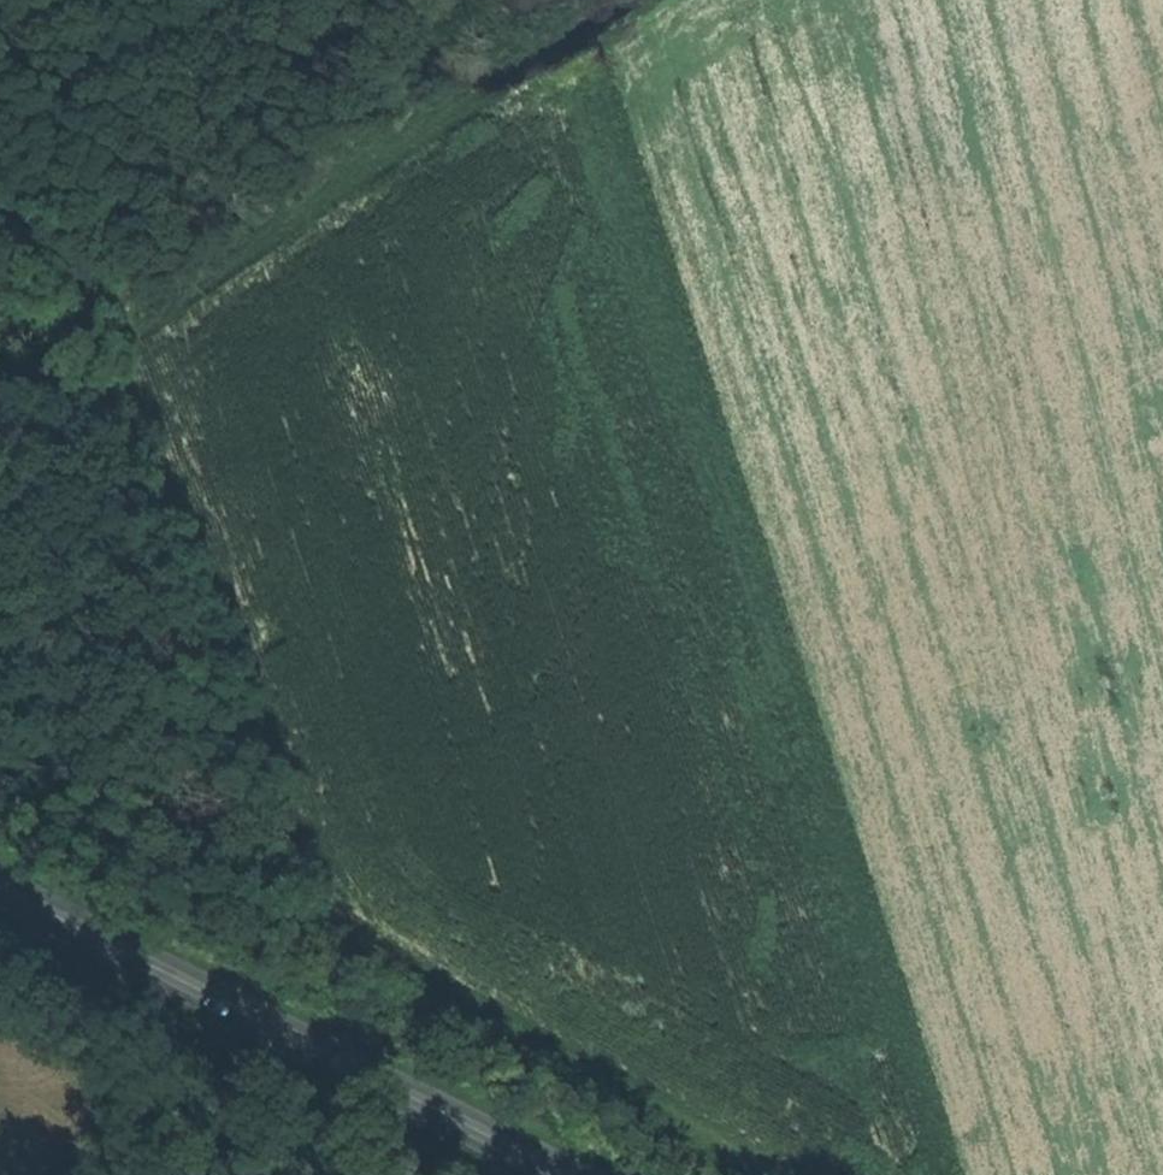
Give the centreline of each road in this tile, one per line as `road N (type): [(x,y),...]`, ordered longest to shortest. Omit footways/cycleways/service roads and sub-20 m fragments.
road 1 (track): [(0,150),(329,947),(766,1174)]
road 2 (secondary): [(572,1174),(0,890)]

